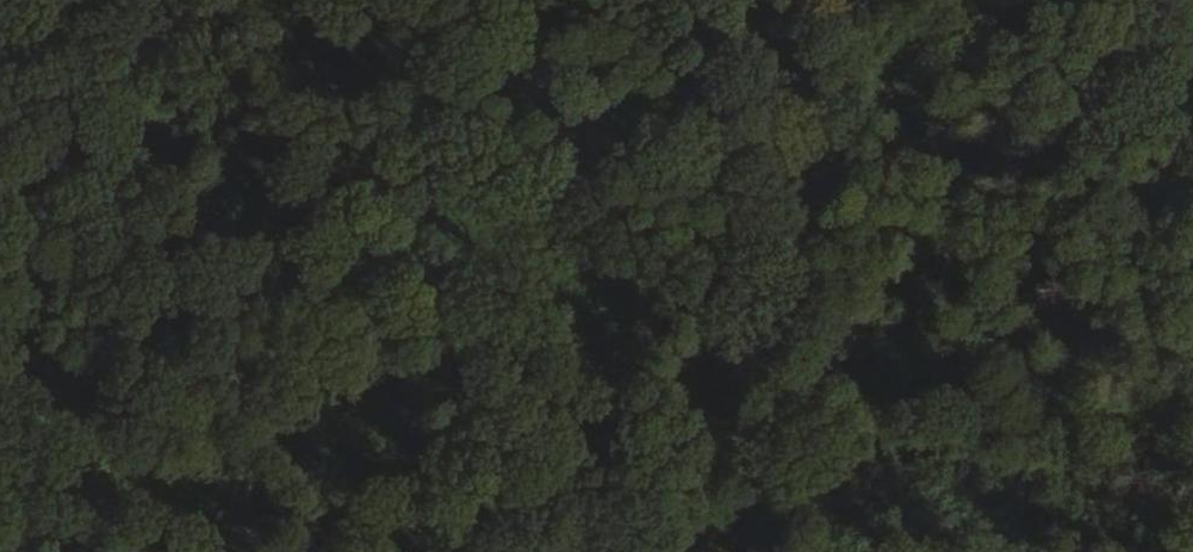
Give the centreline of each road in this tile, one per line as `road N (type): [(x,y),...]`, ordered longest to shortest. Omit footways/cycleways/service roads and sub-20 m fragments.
road 1 (track): [(597,551),(754,311),(1034,0)]
road 2 (track): [(762,551),(754,311),(656,0)]

